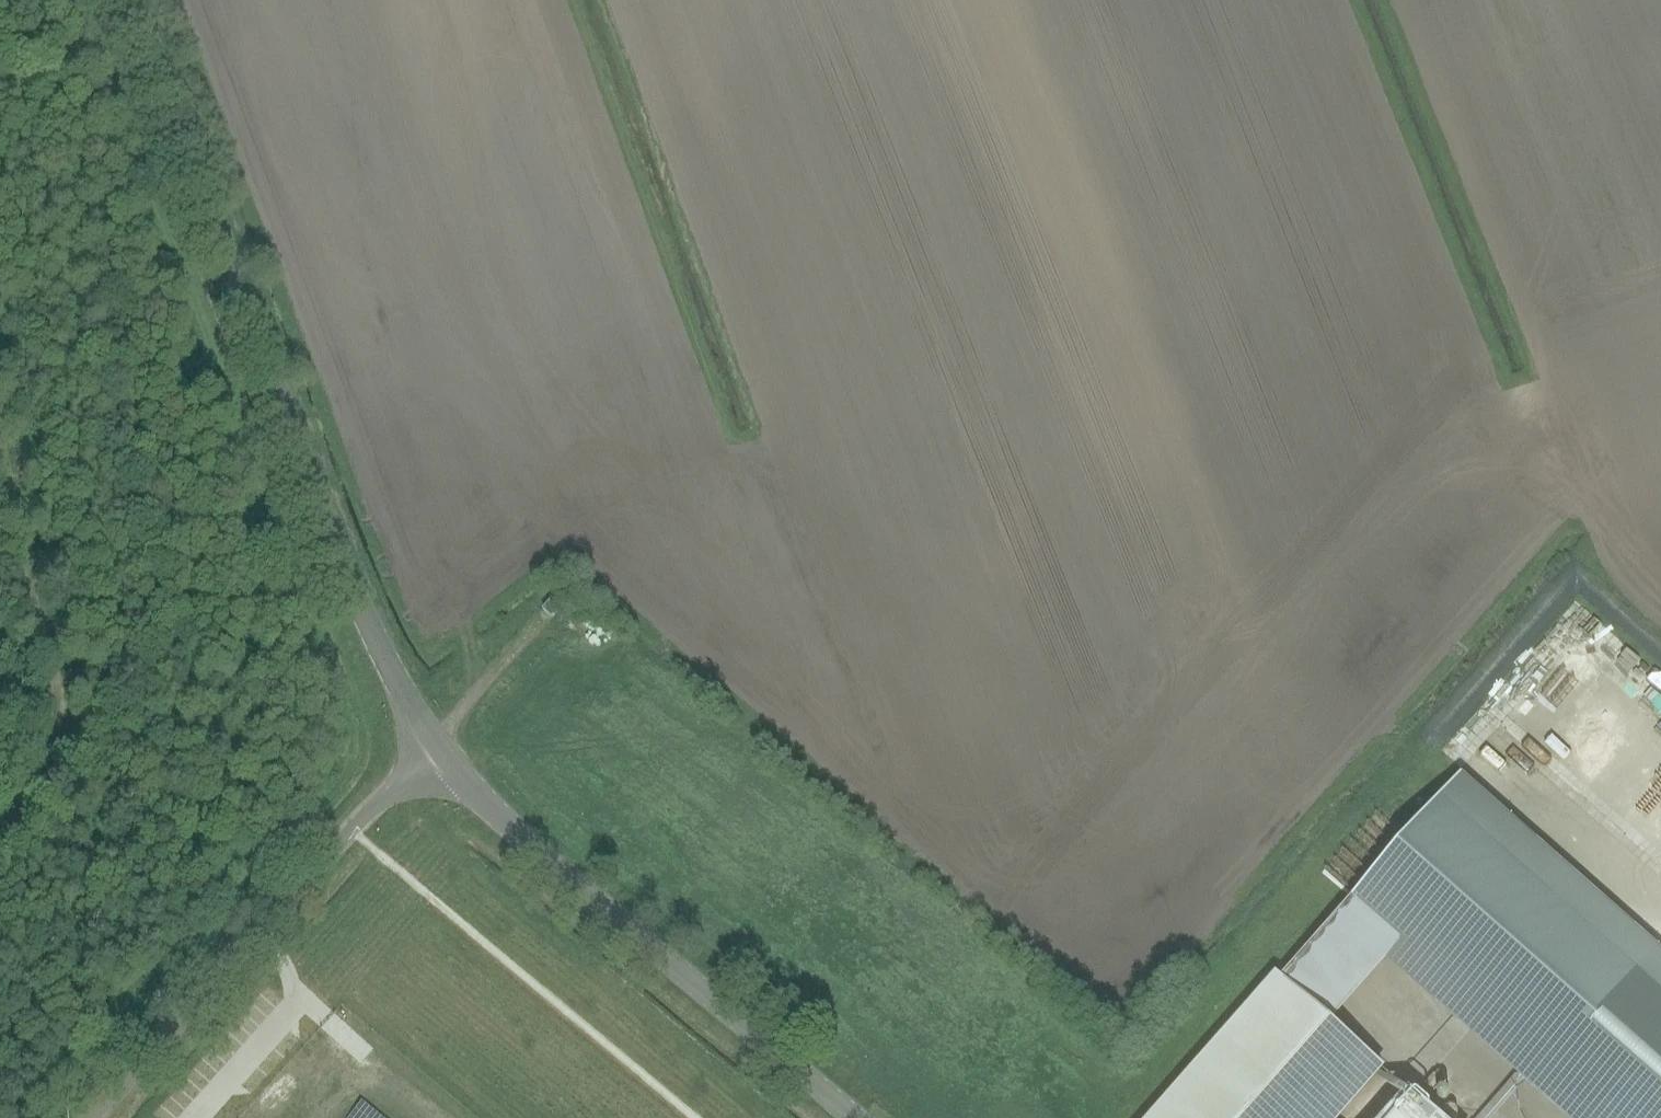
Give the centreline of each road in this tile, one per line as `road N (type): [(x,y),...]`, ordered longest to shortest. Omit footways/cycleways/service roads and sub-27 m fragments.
road 1 (tertiary): [(432,732),(348,574),(134,0)]
road 2 (tertiary): [(864,1117),(554,864),(478,795),(432,732)]
road 3 (residential): [(87,1117),(432,732)]
road 4 (track): [(0,830),(47,759),(56,677),(0,435)]

